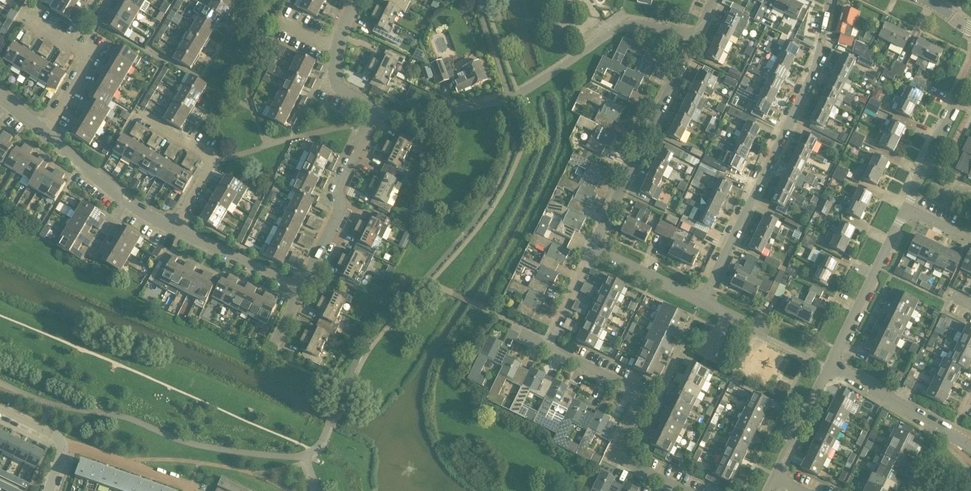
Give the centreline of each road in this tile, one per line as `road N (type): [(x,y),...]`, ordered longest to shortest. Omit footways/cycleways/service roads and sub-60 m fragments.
road 1 (residential): [(701,300),(818,71),(833,0)]
road 2 (residential): [(300,291),(340,212),(337,191),(372,120),(334,80),(355,0)]
road 3 (residential): [(594,246),(715,0)]
road 4 (residential): [(685,490),(621,461),(642,399),(636,389),(546,345)]
road 5 (residential): [(829,365),(907,206)]
road 6 (residential): [(970,447),(829,365)]
road 7 (residential): [(47,137),(91,55),(32,18)]
road 8 (residential): [(176,230),(210,154),(142,113)]
road 9 (residential): [(176,230),(47,137)]
road 10 (residential): [(300,291),(176,230)]
road 11 (residential): [(193,490),(63,445)]
road 12 (residential): [(776,478),(829,365)]
road 13 (residential): [(701,300),(594,246)]

